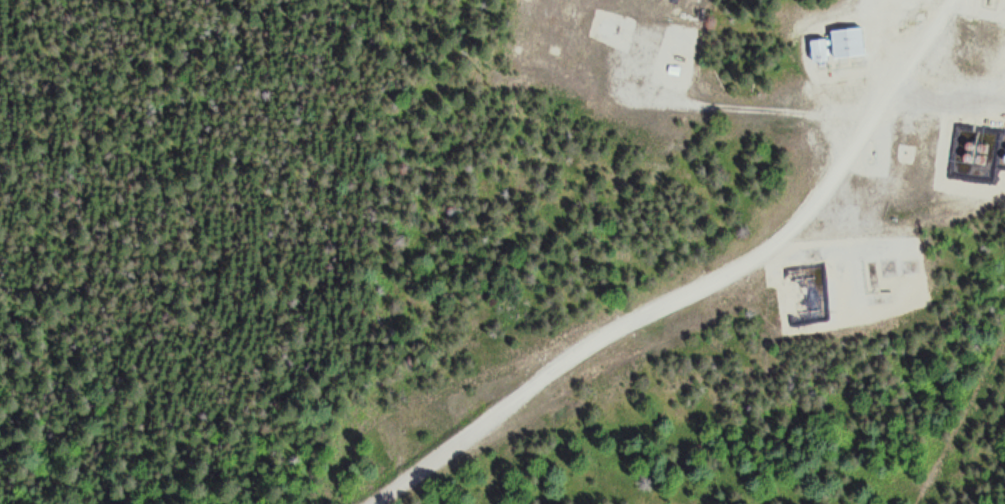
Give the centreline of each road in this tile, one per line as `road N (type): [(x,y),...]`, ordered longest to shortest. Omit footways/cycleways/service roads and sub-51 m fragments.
road 1 (track): [(355,503),(571,345),(706,277),(797,219),(943,0)]

